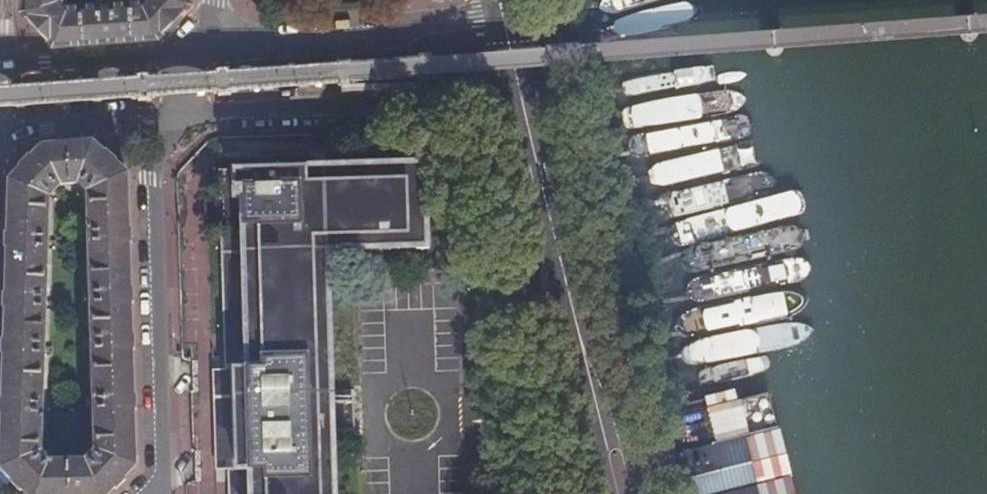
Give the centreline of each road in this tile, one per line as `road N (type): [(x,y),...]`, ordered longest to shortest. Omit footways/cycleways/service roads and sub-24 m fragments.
road 1 (residential): [(158,493),(159,180),(171,120)]
road 2 (residential): [(171,120),(223,111),(534,109)]
road 3 (residential): [(510,7),(206,53)]
road 4 (primary): [(578,313),(534,109)]
road 5 (residential): [(206,53),(0,67)]
road 6 (primary): [(636,493),(578,313)]
road 7 (primary): [(578,313),(585,403),(608,493)]
road 8 (residential): [(0,134),(171,120)]

